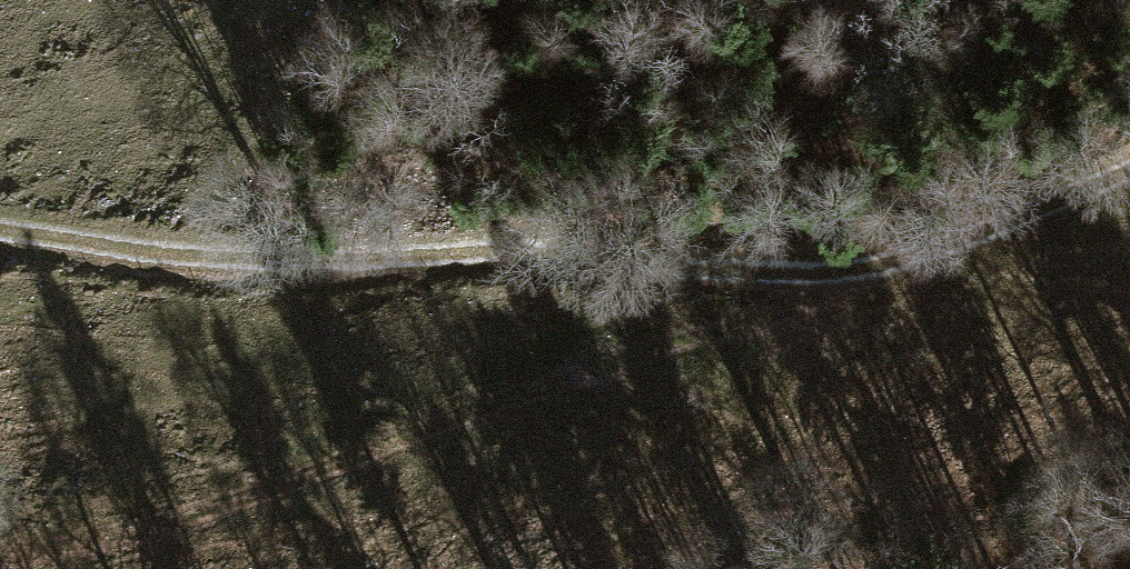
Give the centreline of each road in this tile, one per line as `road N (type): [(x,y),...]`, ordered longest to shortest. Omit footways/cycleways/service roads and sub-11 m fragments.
road 1 (track): [(0,553),(186,515),(858,275)]
road 2 (track): [(0,231),(134,251),(280,258),(858,275)]
road 3 (track): [(858,275),(1129,172)]

